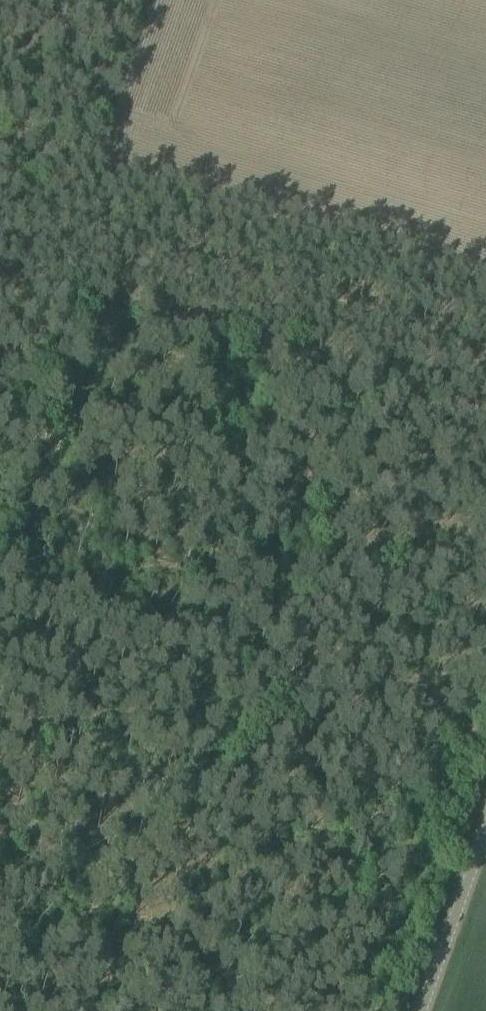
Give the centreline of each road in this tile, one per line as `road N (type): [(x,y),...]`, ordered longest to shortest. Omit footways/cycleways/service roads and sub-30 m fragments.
road 1 (unclassified): [(420,1010),(485,830)]

